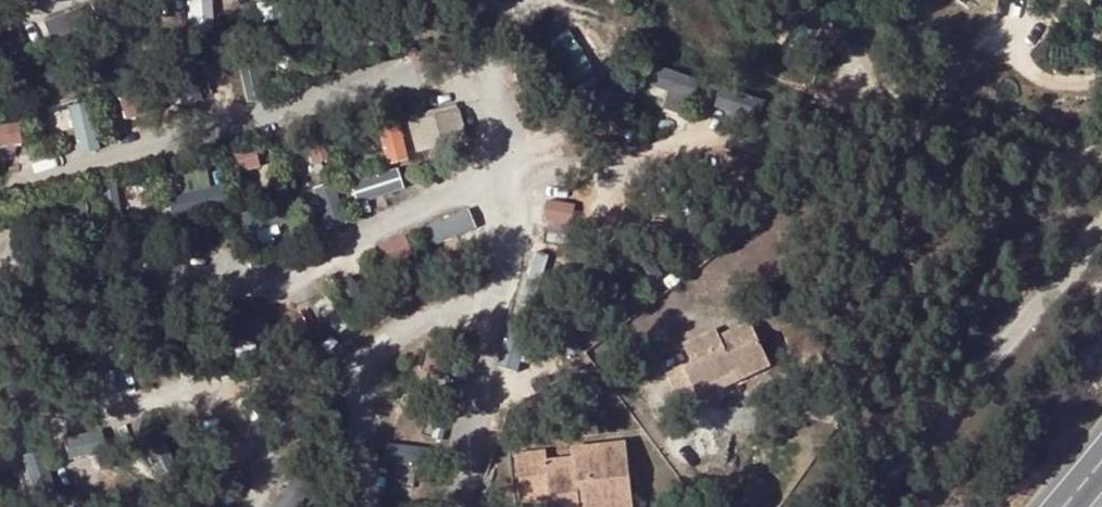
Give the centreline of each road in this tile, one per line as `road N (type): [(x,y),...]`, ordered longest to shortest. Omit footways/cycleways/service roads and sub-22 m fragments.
road 1 (residential): [(869,506),(1101,226)]

